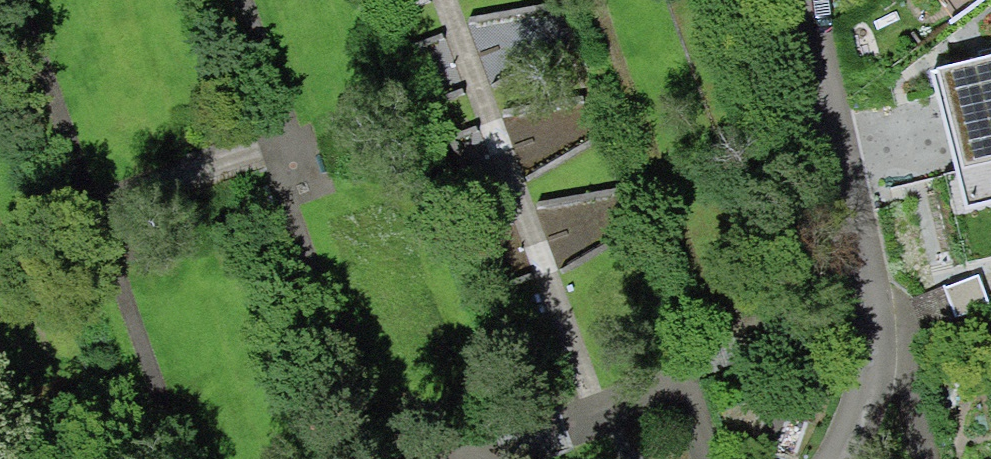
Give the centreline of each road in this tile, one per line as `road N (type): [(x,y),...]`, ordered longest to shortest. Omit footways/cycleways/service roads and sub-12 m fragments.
road 1 (residential): [(827,458),(846,435),(868,334),(805,0)]

